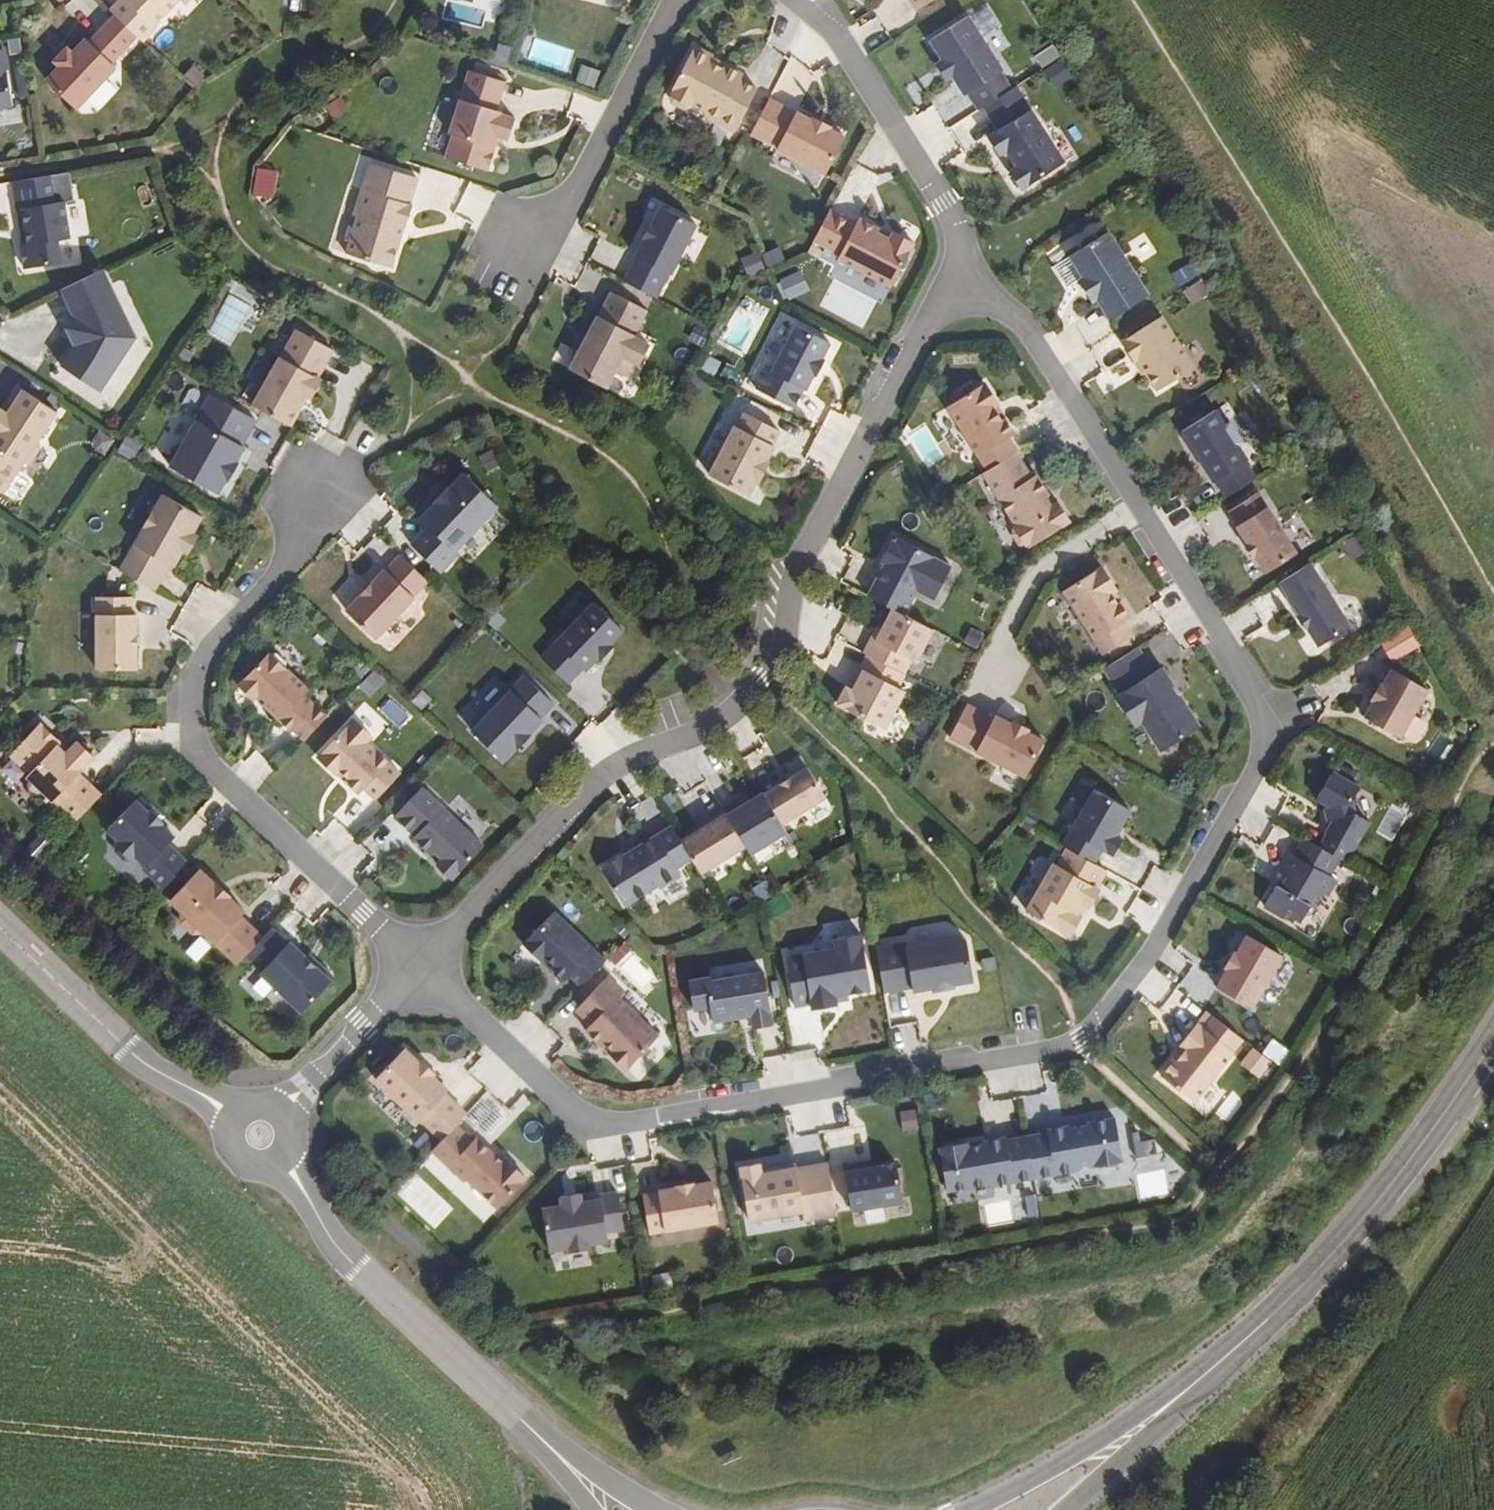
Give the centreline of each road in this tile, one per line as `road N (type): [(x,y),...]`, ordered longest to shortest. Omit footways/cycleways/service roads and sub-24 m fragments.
road 1 (residential): [(969,287),(1033,336),(1237,671),(1256,725),(1250,785),(1081,1041),(627,1124),(568,1107),(426,971)]
road 2 (residential): [(426,971),(599,783),(697,739),(778,661),(801,564),(928,328),(969,287)]
road 3 (residential): [(426,971),(193,742),(207,668),(331,503)]
road 4 (secondary): [(1208,1374),(1348,1238),(1493,1041)]
road 5 (track): [(1247,1509),(1385,1325),(1493,1154)]
road 6 (residential): [(794,0),(829,28),(945,200),(969,287)]
road 7 (residential): [(520,250),(579,190),(686,0)]
road 8 (residential): [(320,1214),(339,1247),(523,1430)]
road 9 (secondary): [(1208,1374),(1048,1471),(968,1509)]
road 10 (residential): [(185,1084),(151,1069),(0,926)]
road 11 (residential): [(279,1112),(426,971)]
road 12 (secondary): [(1070,1509),(1208,1374)]
road 13 (residential): [(645,1509),(523,1430)]

